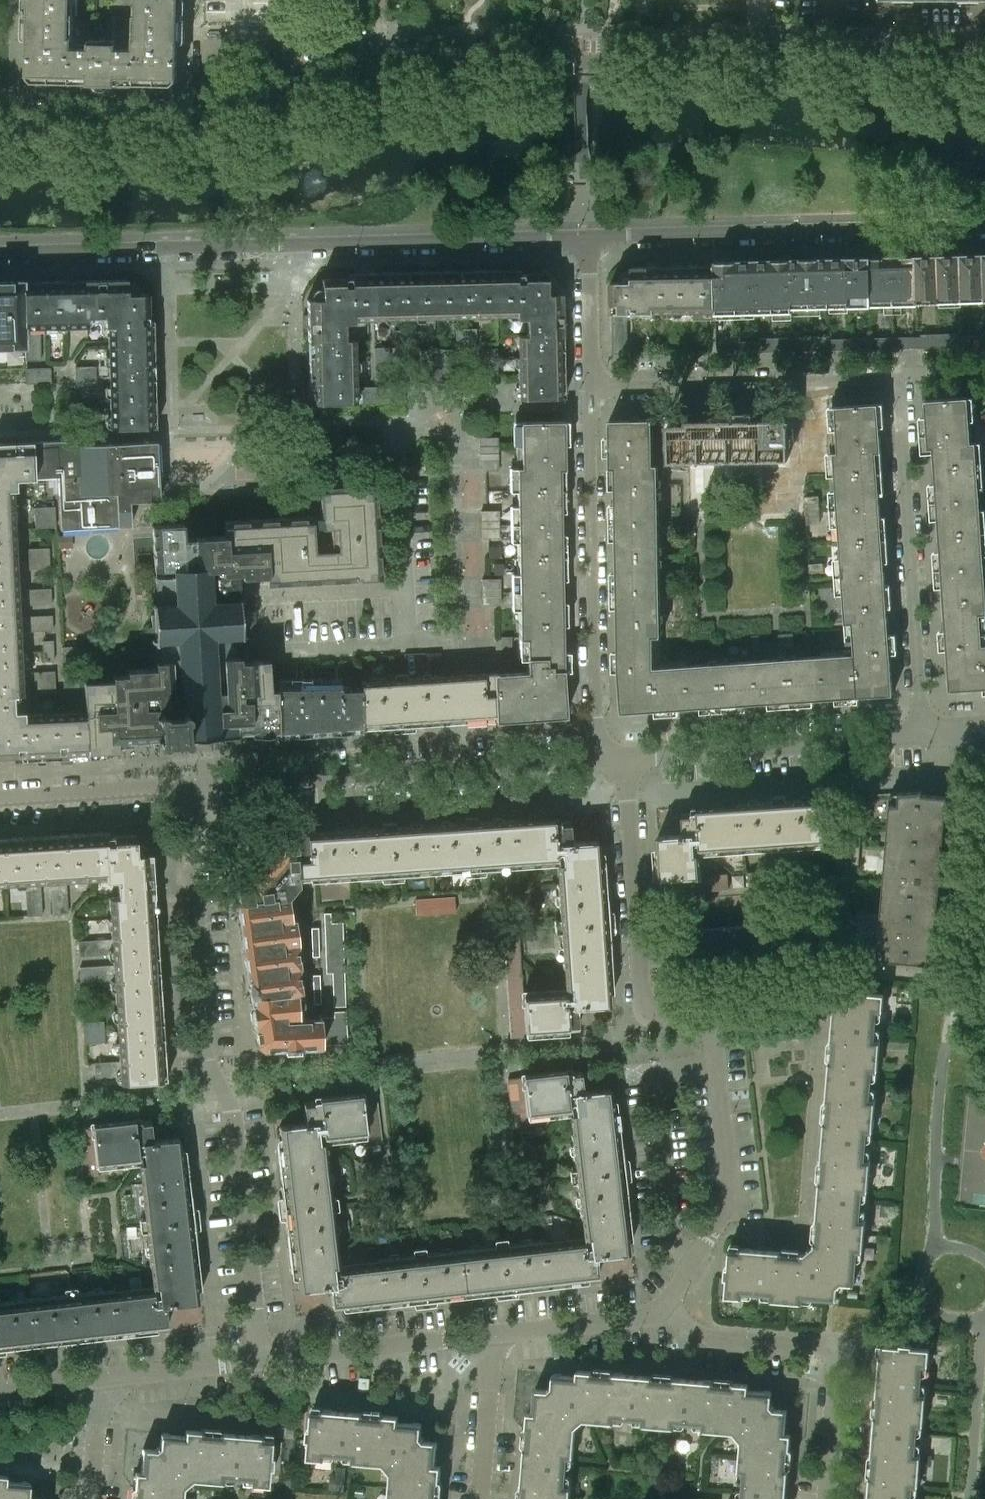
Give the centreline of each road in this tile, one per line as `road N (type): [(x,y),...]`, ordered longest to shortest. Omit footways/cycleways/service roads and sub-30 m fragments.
road 1 (residential): [(923,732),(899,379),(582,394)]
road 2 (residential): [(664,1303),(722,1209),(725,1187),(705,1030),(646,1008),(624,759)]
road 3 (residential): [(984,50),(531,44),(398,68)]
road 4 (residential): [(264,1356),(232,1109),(206,1059),(193,784)]
road 5 (residential): [(0,254),(580,246)]
road 6 (residential): [(580,246),(984,226)]
road 7 (residential): [(462,644),(456,406),(583,405)]
road 8 (residential): [(583,405),(600,761)]
road 9 (residential): [(193,784),(499,767)]
road 10 (residential): [(624,759),(923,732)]
road 11 (residential): [(264,1356),(492,1336)]
road 12 (residential): [(215,102),(0,111)]
road 13 (residential): [(193,784),(0,796)]
road 14 (residential): [(398,68),(373,45),(219,50)]
road 15 (residential): [(398,68),(215,102)]
road 16 (residential): [(664,1303),(716,1333),(836,1343)]
road 17 (residential): [(492,1336),(631,1319),(664,1303)]
road 18 (residential): [(102,1377),(264,1356)]
road 19 (residential): [(479,1498),(492,1336)]
road 20 (residential): [(825,1498),(836,1343)]
road 21 (residential): [(580,246),(582,394)]
road 22 (residential): [(91,1498),(102,1377)]

